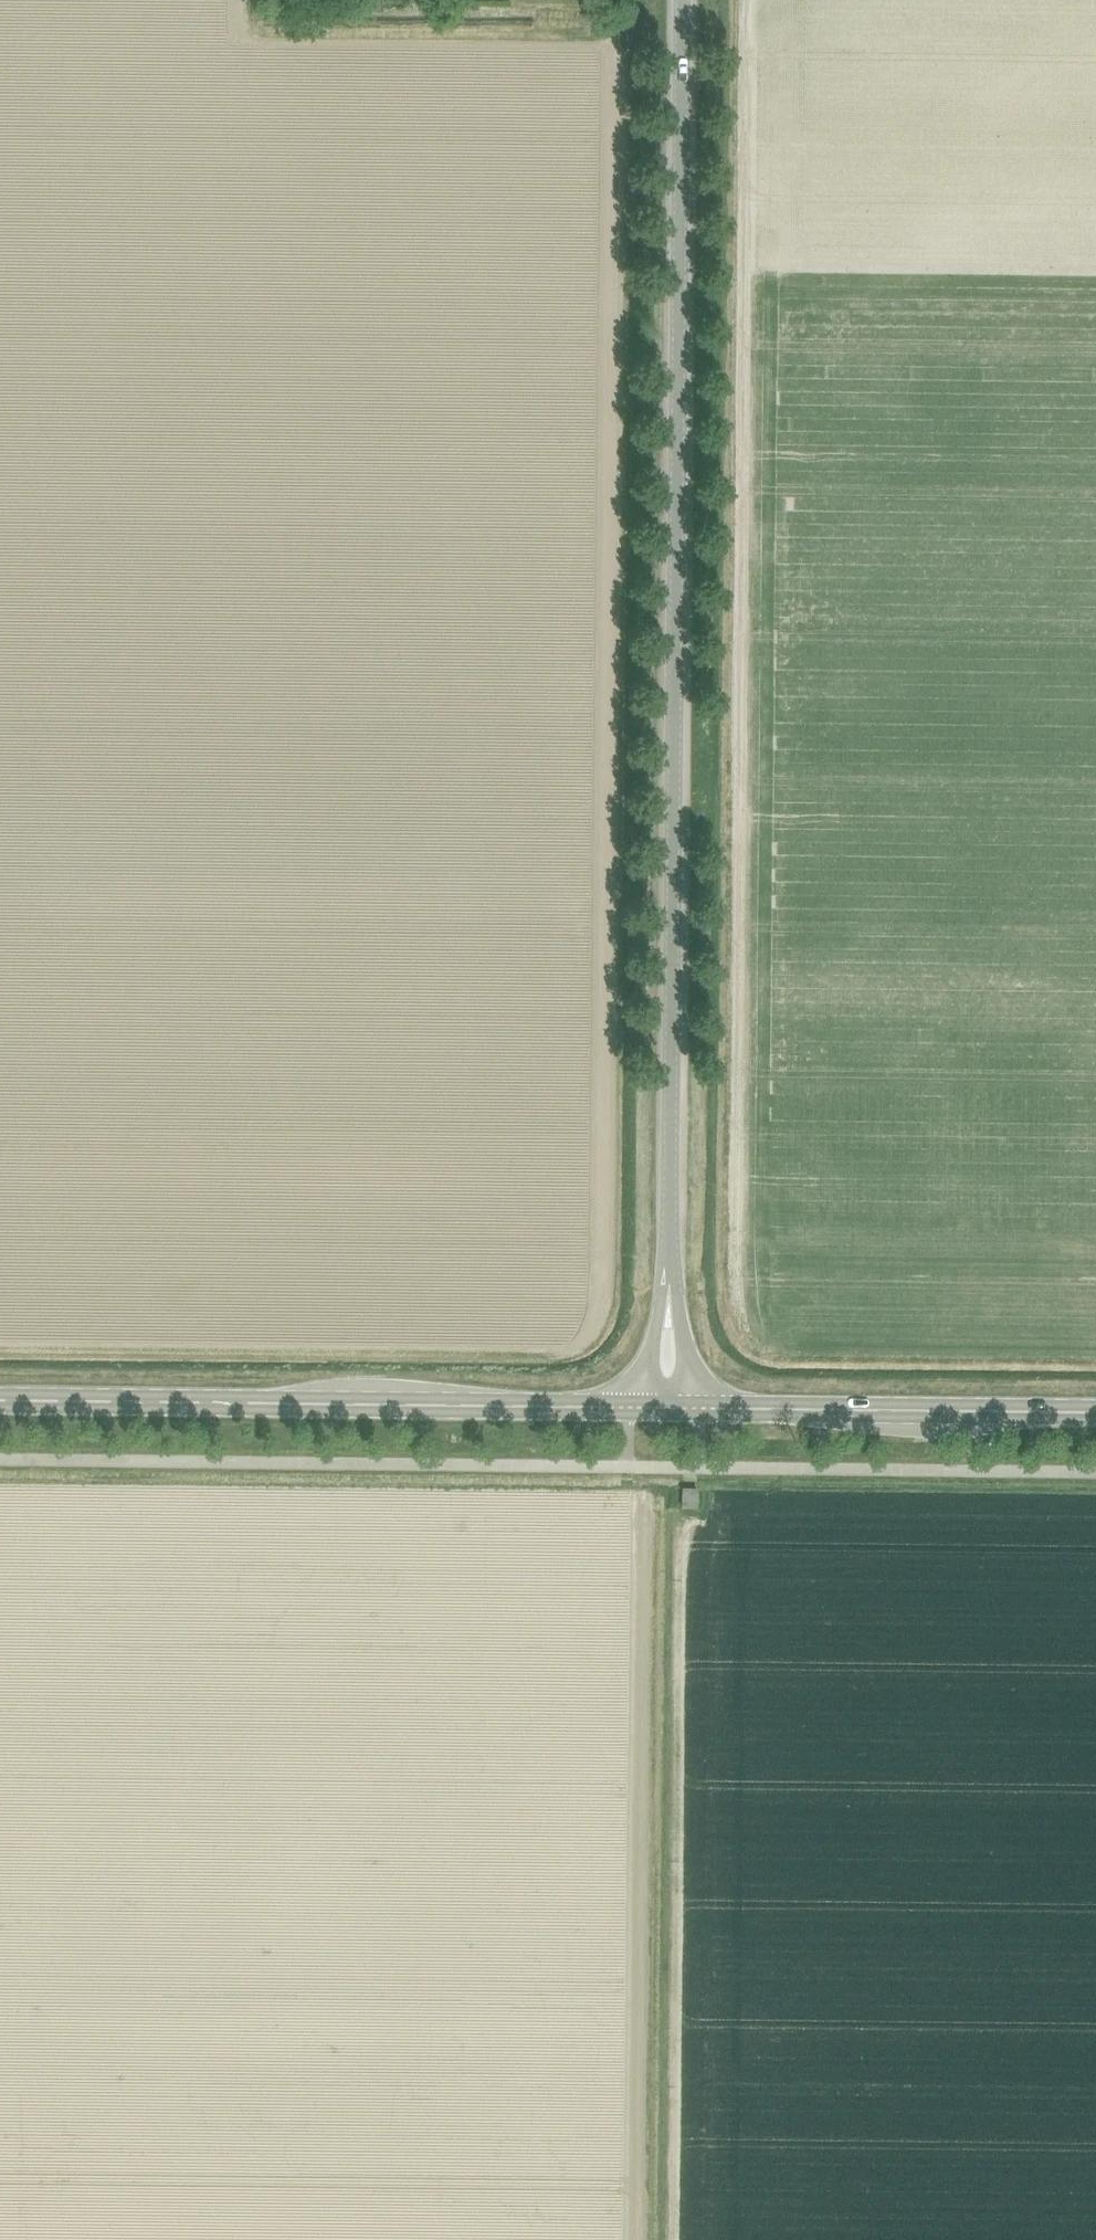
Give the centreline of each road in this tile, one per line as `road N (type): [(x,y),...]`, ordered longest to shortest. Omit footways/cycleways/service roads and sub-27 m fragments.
road 1 (unclassified): [(682,0),(668,1296)]
road 2 (secondary): [(644,1409),(0,1401)]
road 3 (secondary): [(1095,1413),(691,1409)]

